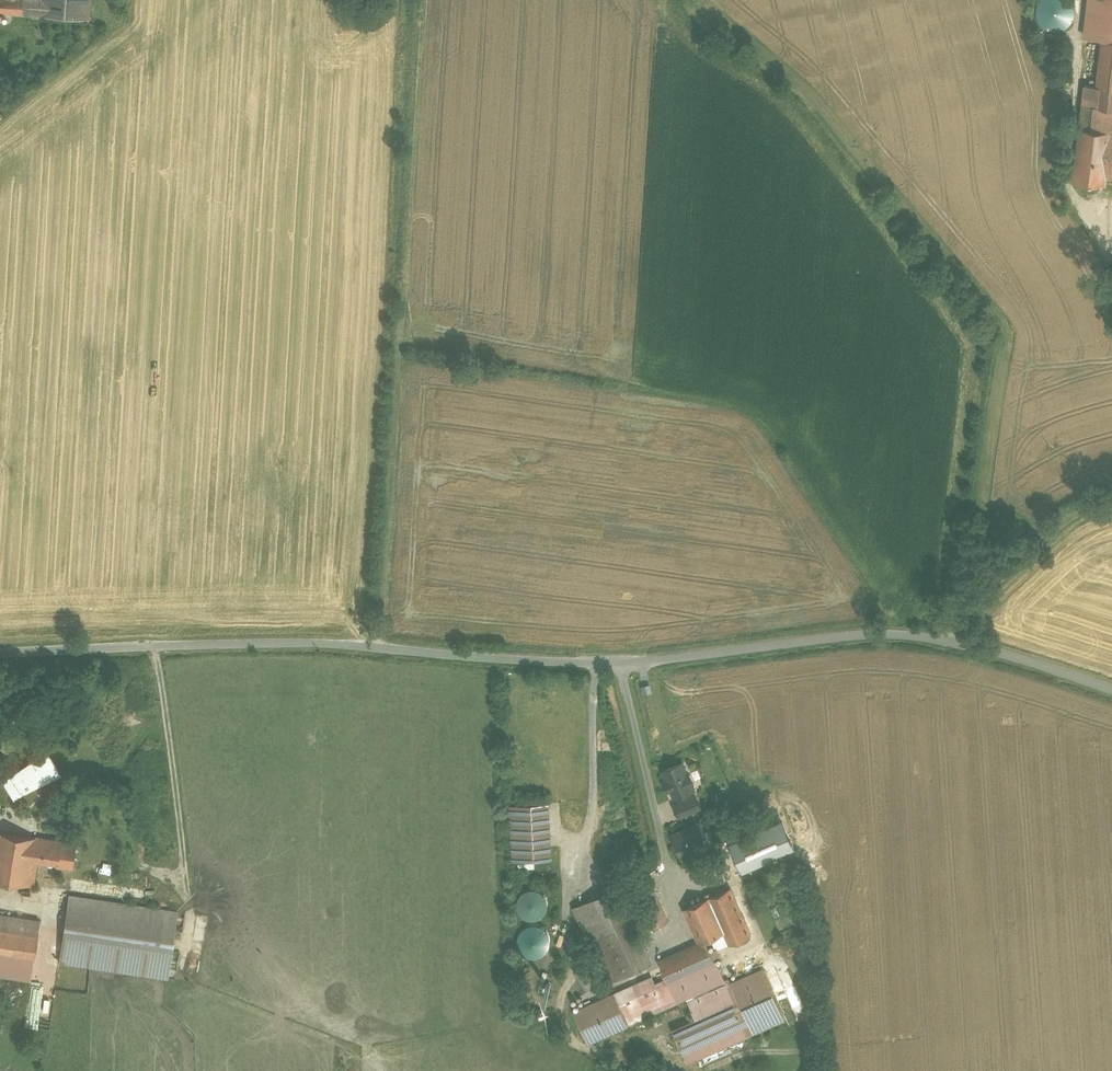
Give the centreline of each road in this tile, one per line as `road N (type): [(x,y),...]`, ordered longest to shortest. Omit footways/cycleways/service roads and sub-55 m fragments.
road 1 (unclassified): [(0,653),(330,646),(583,666),(877,634),(937,640),(1111,691)]
road 2 (track): [(934,639),(1071,519),(1111,503)]

